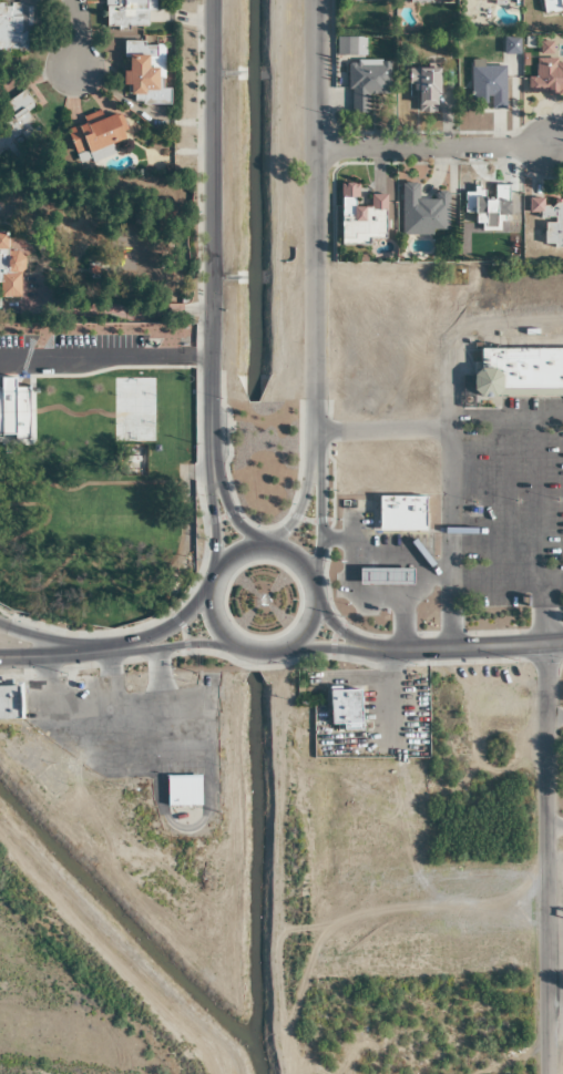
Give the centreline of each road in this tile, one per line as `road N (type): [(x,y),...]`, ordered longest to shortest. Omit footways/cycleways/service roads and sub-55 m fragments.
road 1 (residential): [(314,452),(316,0)]
road 2 (tertiary): [(209,448),(212,0)]
road 3 (residential): [(545,645),(548,1073)]
road 4 (residential): [(317,147),(547,147)]
road 5 (secondary): [(562,644),(390,654)]
road 6 (secondary): [(94,654),(231,644)]
road 7 (secondary): [(208,594),(164,630),(94,654)]
road 8 (tertiary): [(209,448),(214,577)]
road 9 (residential): [(310,577),(319,542),(314,452)]

